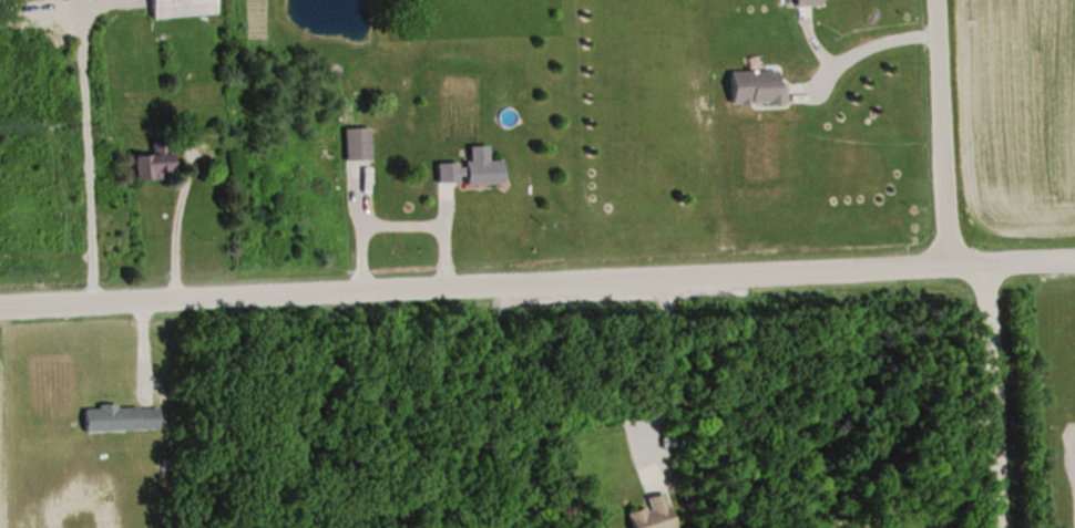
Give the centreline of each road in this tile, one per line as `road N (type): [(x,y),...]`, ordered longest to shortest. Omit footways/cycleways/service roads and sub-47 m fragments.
road 1 (residential): [(0,305),(1074,257)]
road 2 (residential): [(996,527),(982,291),(944,242),(933,0)]

